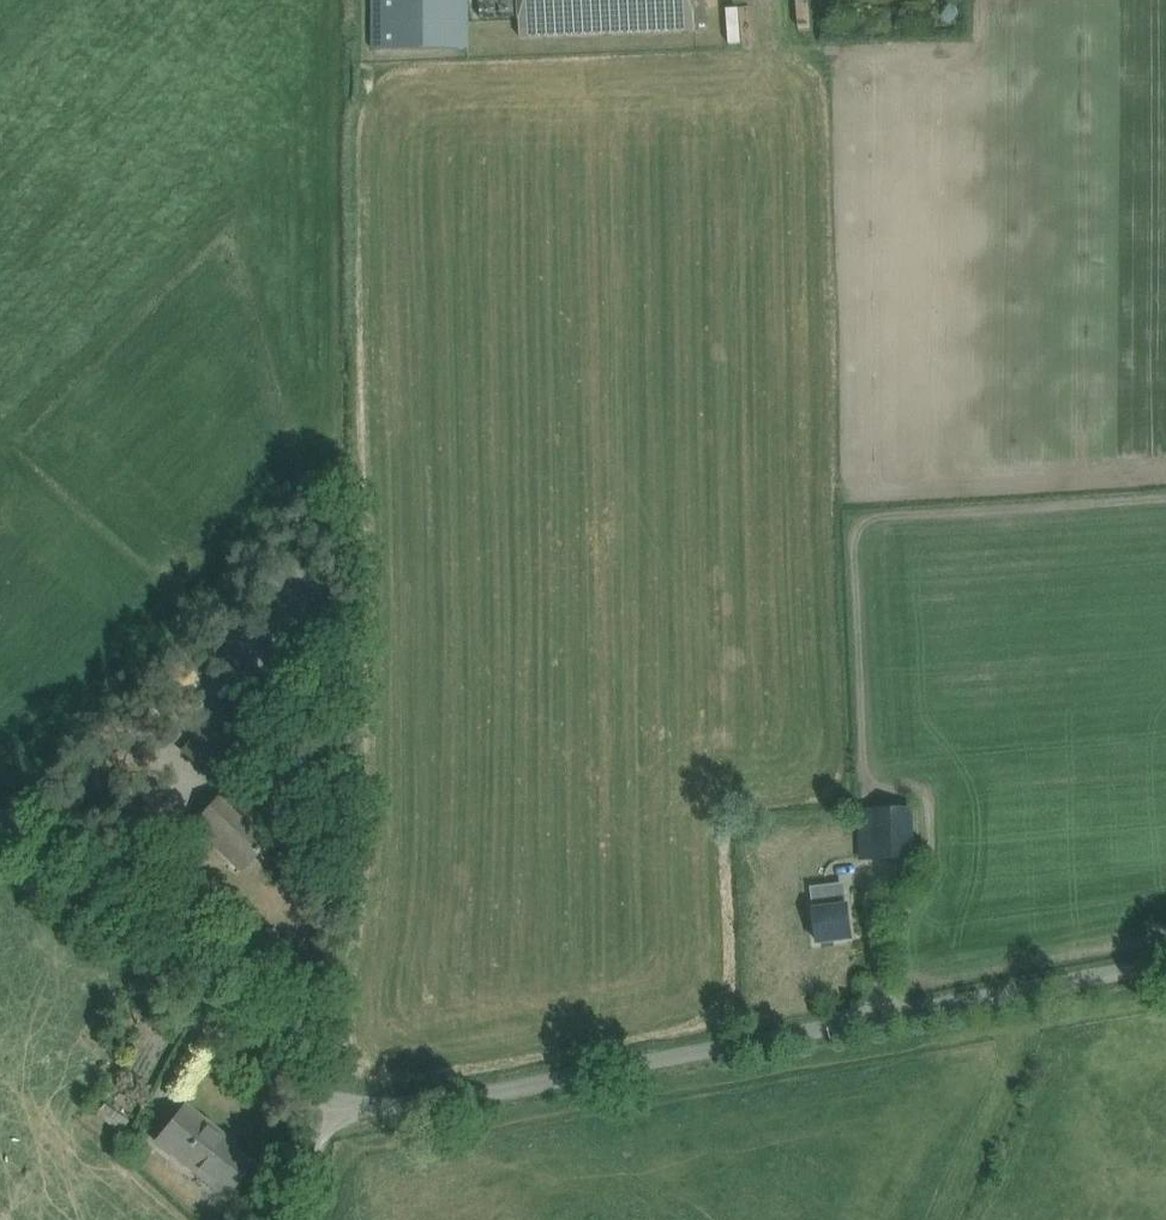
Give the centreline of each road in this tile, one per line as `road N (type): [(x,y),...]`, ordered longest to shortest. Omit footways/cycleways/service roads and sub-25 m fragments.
road 1 (unclassified): [(1165,976),(379,1119),(349,1140)]
road 2 (unclassified): [(349,1140),(0,815)]

